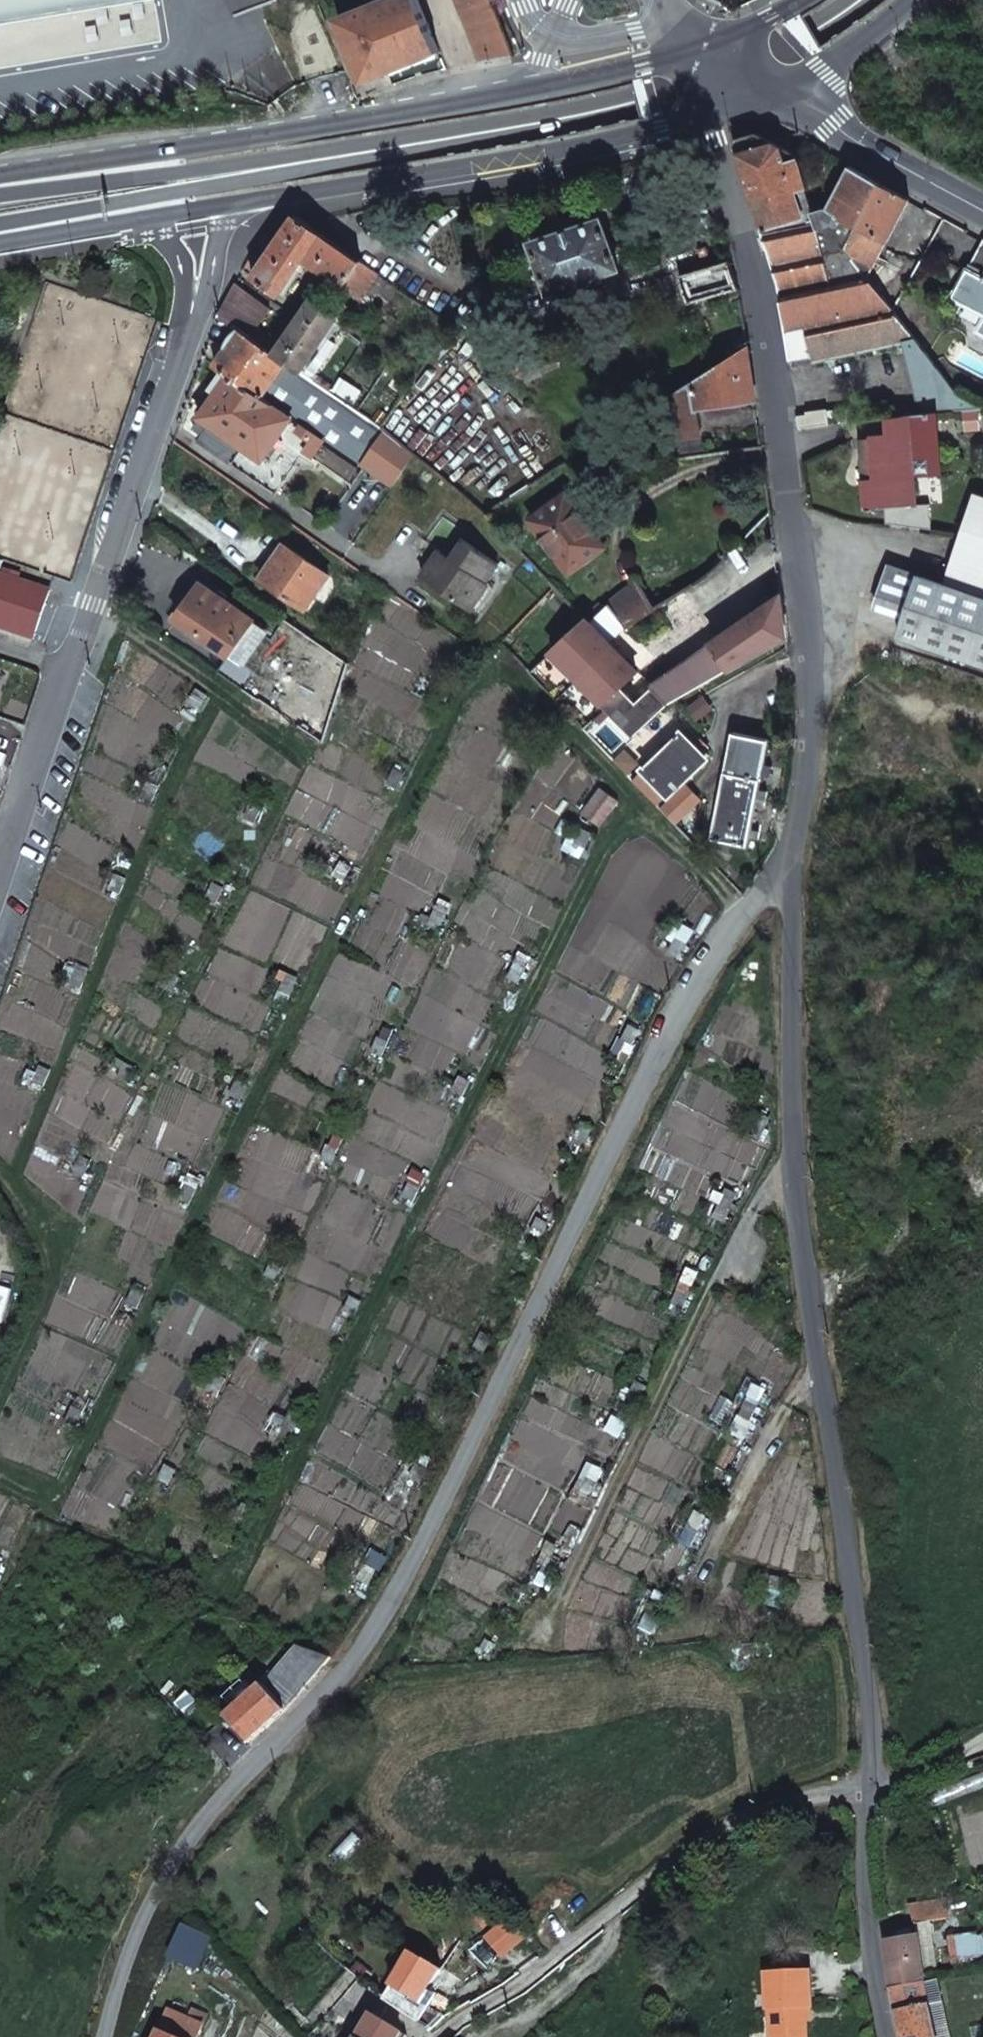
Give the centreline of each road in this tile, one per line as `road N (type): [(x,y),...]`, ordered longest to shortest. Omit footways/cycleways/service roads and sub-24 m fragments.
road 1 (unclassified): [(100,2036),(124,1955),(182,1842),(334,1684),(396,1586),(674,1018),(796,851)]
road 2 (track): [(0,1474),(53,1493),(72,1479),(464,694),(491,675),(515,675),(744,913)]
road 3 (unclassified): [(862,1795),(868,1710),(795,1147),(796,851)]
road 4 (track): [(249,1566),(611,838),(631,824),(653,824)]
road 5 (residential): [(796,851),(812,718),(803,575),(760,295),(700,125)]
road 6 (secondary): [(210,178),(640,102),(715,78),(854,0)]
road 7 (unclassified): [(0,868),(196,302)]
road 8 (track): [(544,1634),(795,1147)]
road 9 (secondary): [(528,93),(0,174)]
road 10 (track): [(5,1179),(228,694)]
road 11 (unclassified): [(433,2036),(509,1994),(710,1841),(772,1813),(862,1795)]
road 12 (secondary): [(221,206),(700,125)]
road 13 (track): [(982,1112),(886,1153),(910,1223),(887,1253),(811,1291)]
road 14 (track): [(688,1619),(820,1360)]
road 15 (track): [(0,1172),(51,1243),(51,1284),(0,1415)]
road 16 (track): [(307,748),(96,605)]
road 17 (unclassified): [(884,2036),(862,1795)]
road 18 (secondary): [(982,211),(775,94)]
road 19 (secondary): [(0,224),(210,178)]
road 20 (secondary): [(210,178),(0,193)]
road 21 (secondary): [(775,94),(827,77),(924,0)]
road 22 (secondary): [(681,54),(528,93)]
road 23 (secondary): [(0,240),(136,220)]
road 24 (secondary): [(804,0),(681,54)]
road 25 (track): [(862,1795),(982,1736)]

